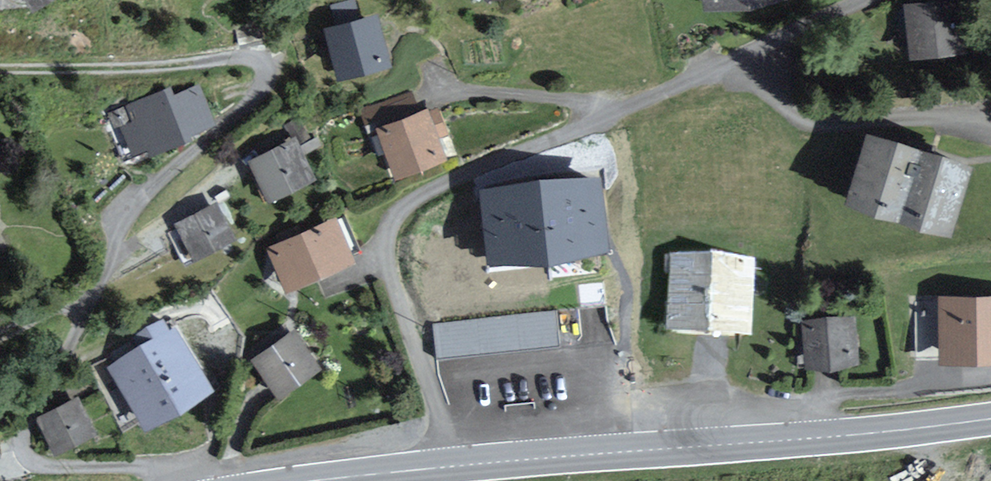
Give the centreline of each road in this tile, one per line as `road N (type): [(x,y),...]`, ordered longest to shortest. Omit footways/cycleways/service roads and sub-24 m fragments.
road 1 (residential): [(862,0),(405,208),(389,237),(390,266),(462,467)]
road 2 (residential): [(186,480),(36,458),(29,429),(131,213),(265,80),(257,59),(192,64)]
road 3 (secondary): [(462,467),(777,446),(990,419)]
road 4 (secondary): [(321,480),(462,467)]

